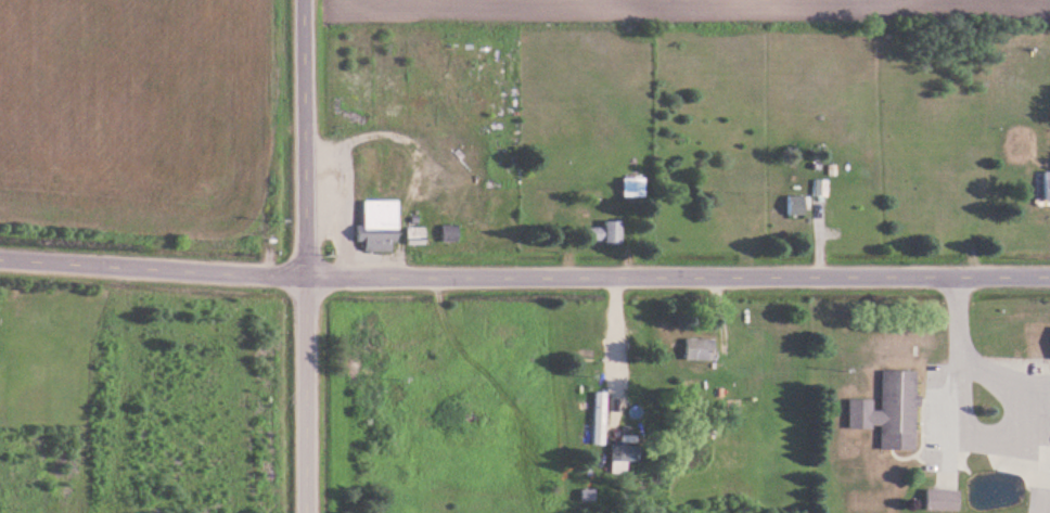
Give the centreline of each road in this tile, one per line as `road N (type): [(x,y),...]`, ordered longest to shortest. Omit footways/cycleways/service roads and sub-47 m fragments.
road 1 (residential): [(0,261),(309,279),(1049,276)]
road 2 (residential): [(310,512),(307,0)]

